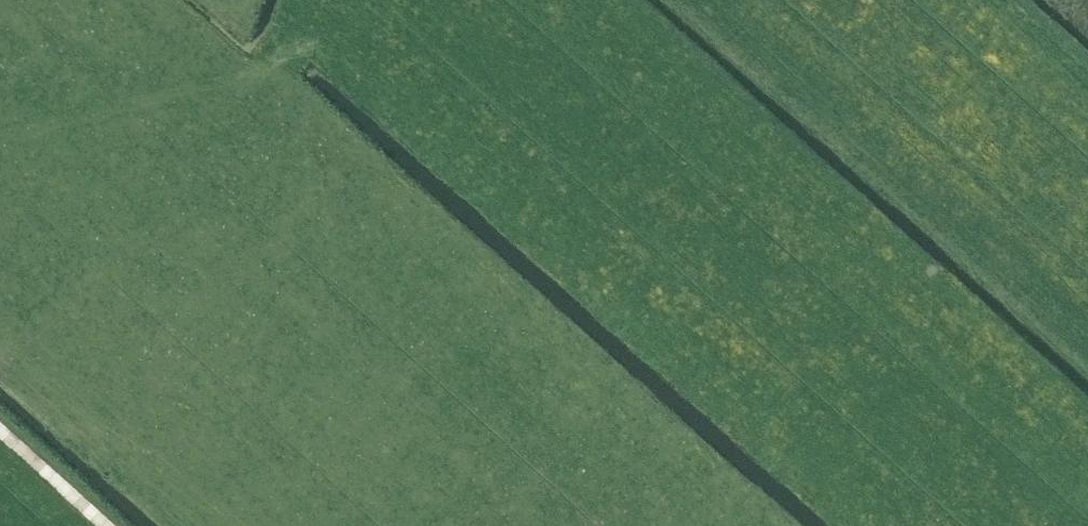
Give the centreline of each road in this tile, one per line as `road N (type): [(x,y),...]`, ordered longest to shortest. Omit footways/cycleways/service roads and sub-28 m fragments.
road 1 (track): [(0,429),(107,525)]

